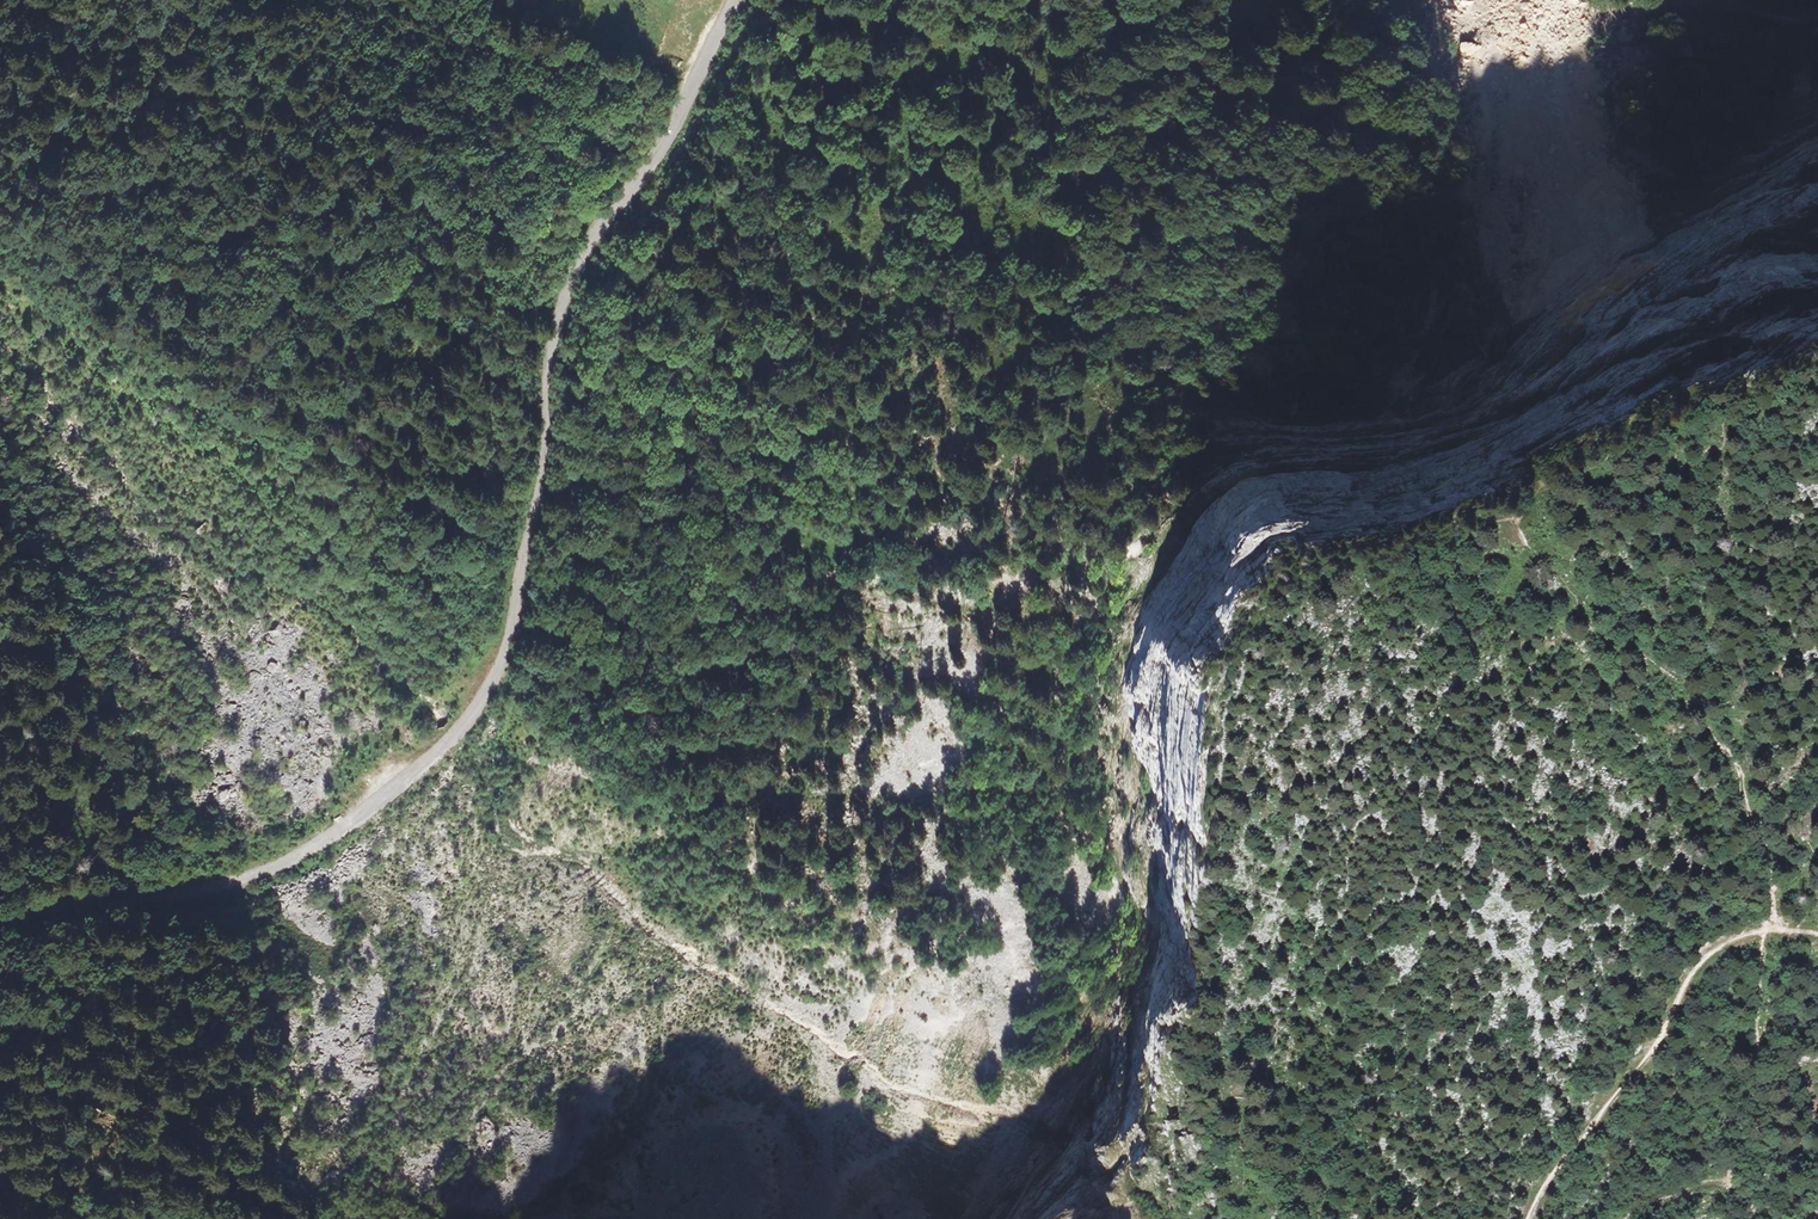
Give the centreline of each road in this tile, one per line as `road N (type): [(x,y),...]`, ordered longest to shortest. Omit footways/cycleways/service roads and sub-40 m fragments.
road 1 (unclassified): [(0,923),(75,905),(195,894),(292,860),(398,793),(486,699),(508,658),(520,604),(543,479),(548,355),(567,293),(690,97),(740,0)]
road 2 (track): [(1765,932),(1743,938),(1695,974),(1643,1067),(1532,1218)]
road 3 (unclassified): [(1691,0),(1817,18)]

